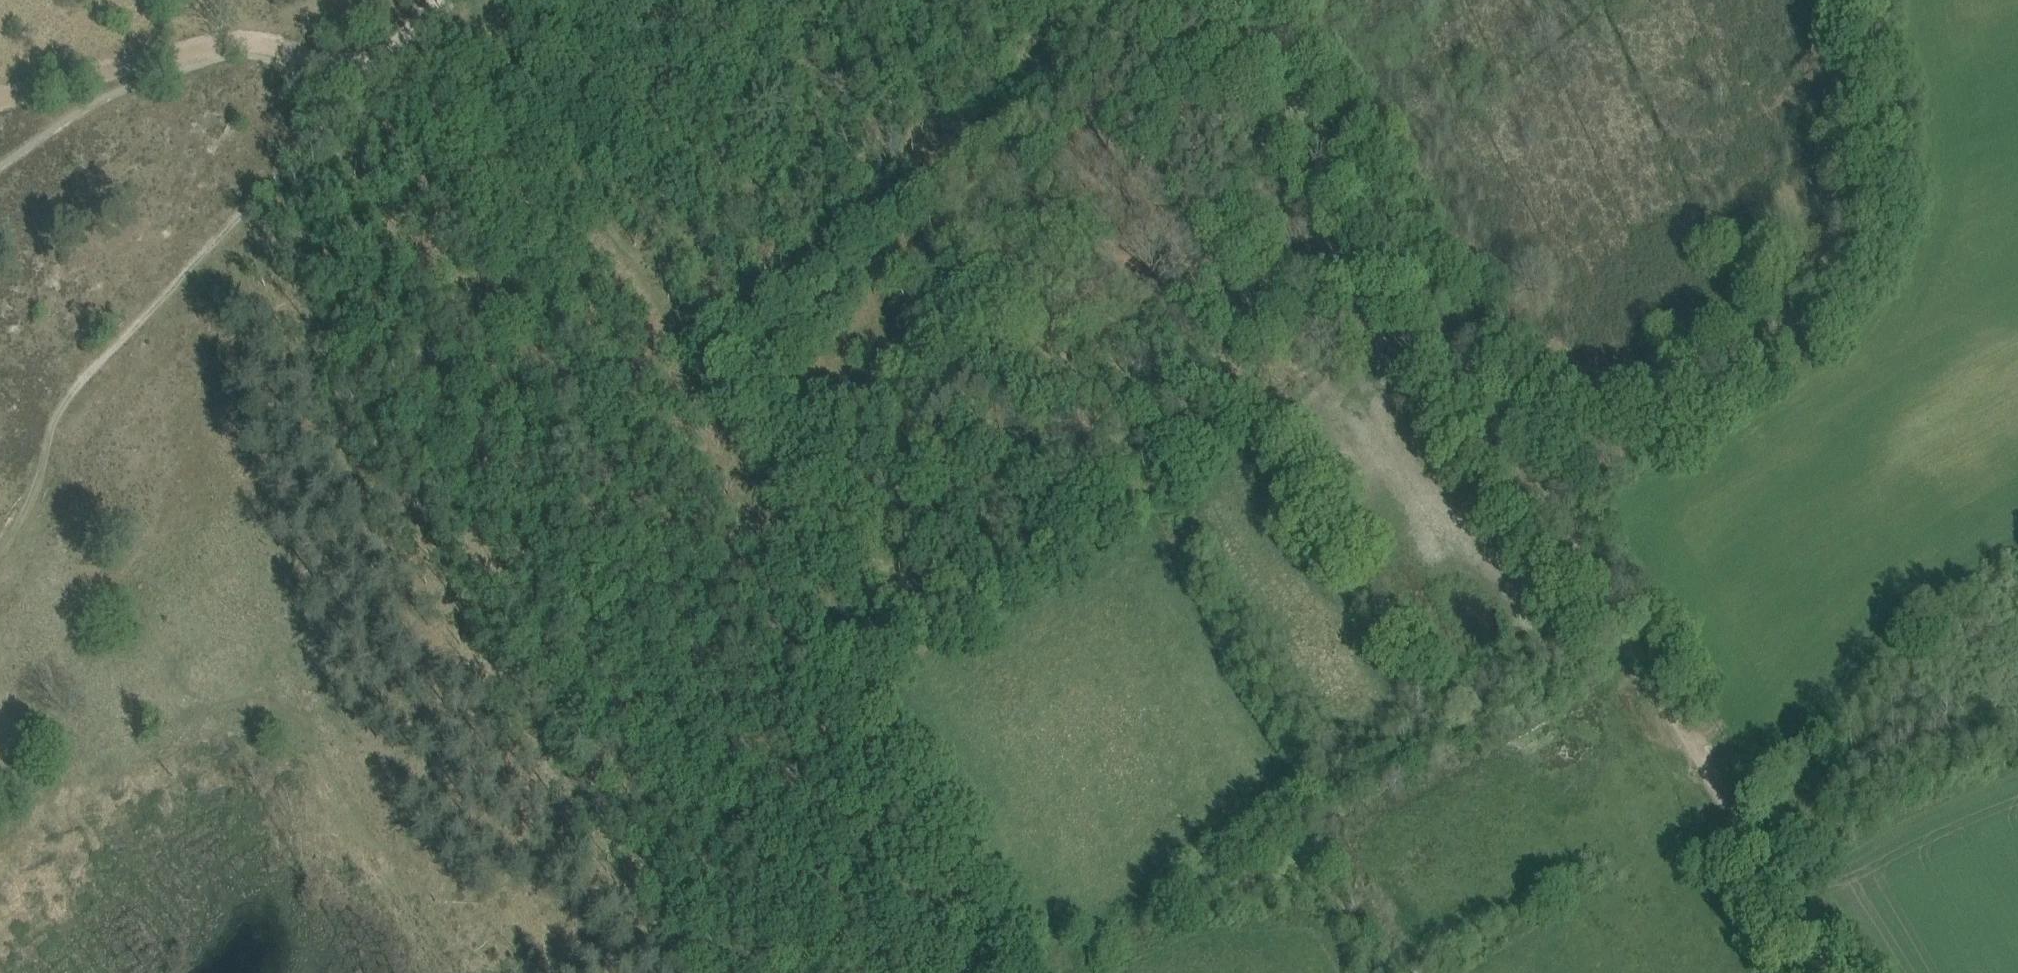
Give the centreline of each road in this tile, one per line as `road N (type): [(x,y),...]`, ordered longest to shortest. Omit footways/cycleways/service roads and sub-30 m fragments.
road 1 (track): [(0,100),(238,42),(341,63),(375,58),(436,0)]

